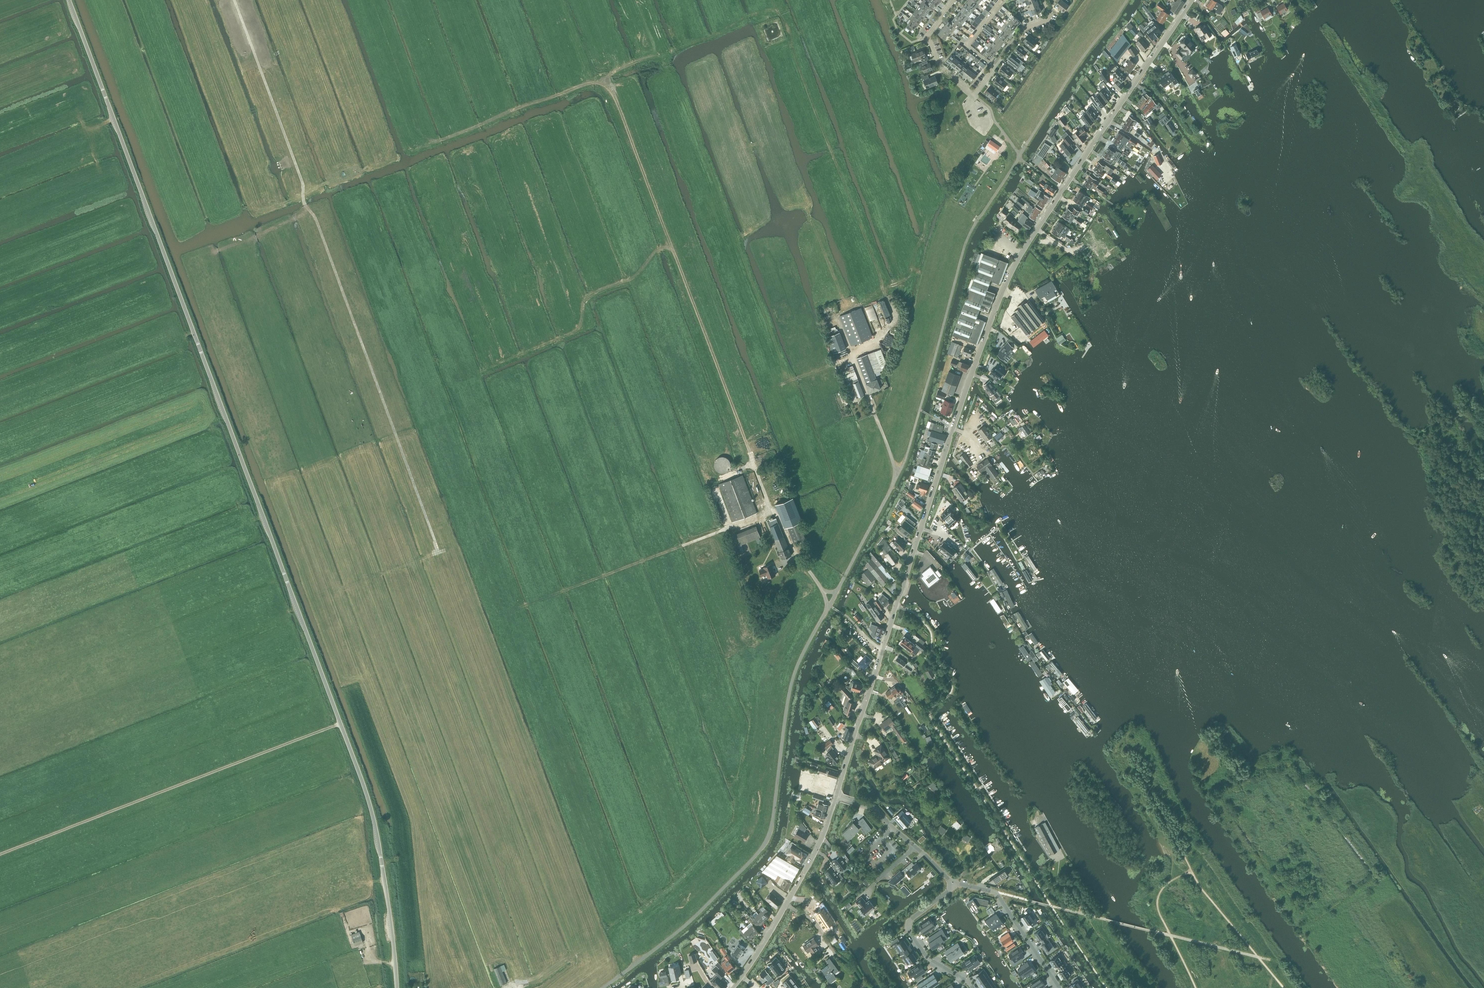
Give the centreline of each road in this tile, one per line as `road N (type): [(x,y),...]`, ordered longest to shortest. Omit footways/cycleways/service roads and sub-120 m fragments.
road 1 (residential): [(836,796),(1004,287),(1192,0)]
road 2 (residential): [(397,987),(371,809),(224,415)]
road 3 (track): [(440,553),(234,0)]
road 4 (track): [(751,454),(617,102),(602,84),(590,82),(542,99)]
road 5 (unclassified): [(224,415),(69,0)]
road 6 (track): [(341,724),(0,855)]
road 7 (residential): [(734,987),(823,836),(836,796)]
road 8 (residential): [(955,884),(995,892),(1059,987)]
road 9 (residential): [(973,987),(927,956),(908,925),(955,884)]
road 10 (residential): [(951,880),(875,809),(836,796)]
road 11 (residential): [(974,95),(1024,28),(1050,16),(1045,0)]
road 12 (residential): [(974,95),(939,66),(926,37),(956,0)]

